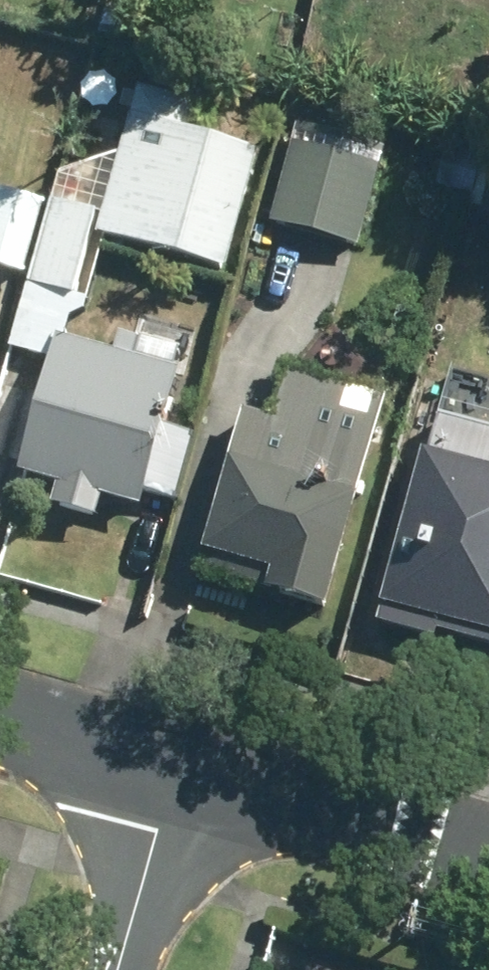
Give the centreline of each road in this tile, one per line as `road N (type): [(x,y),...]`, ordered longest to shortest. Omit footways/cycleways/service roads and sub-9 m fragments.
road 1 (residential): [(170,771),(488,859)]
road 2 (residential): [(170,771),(119,969)]
road 3 (residential): [(0,721),(170,771)]

